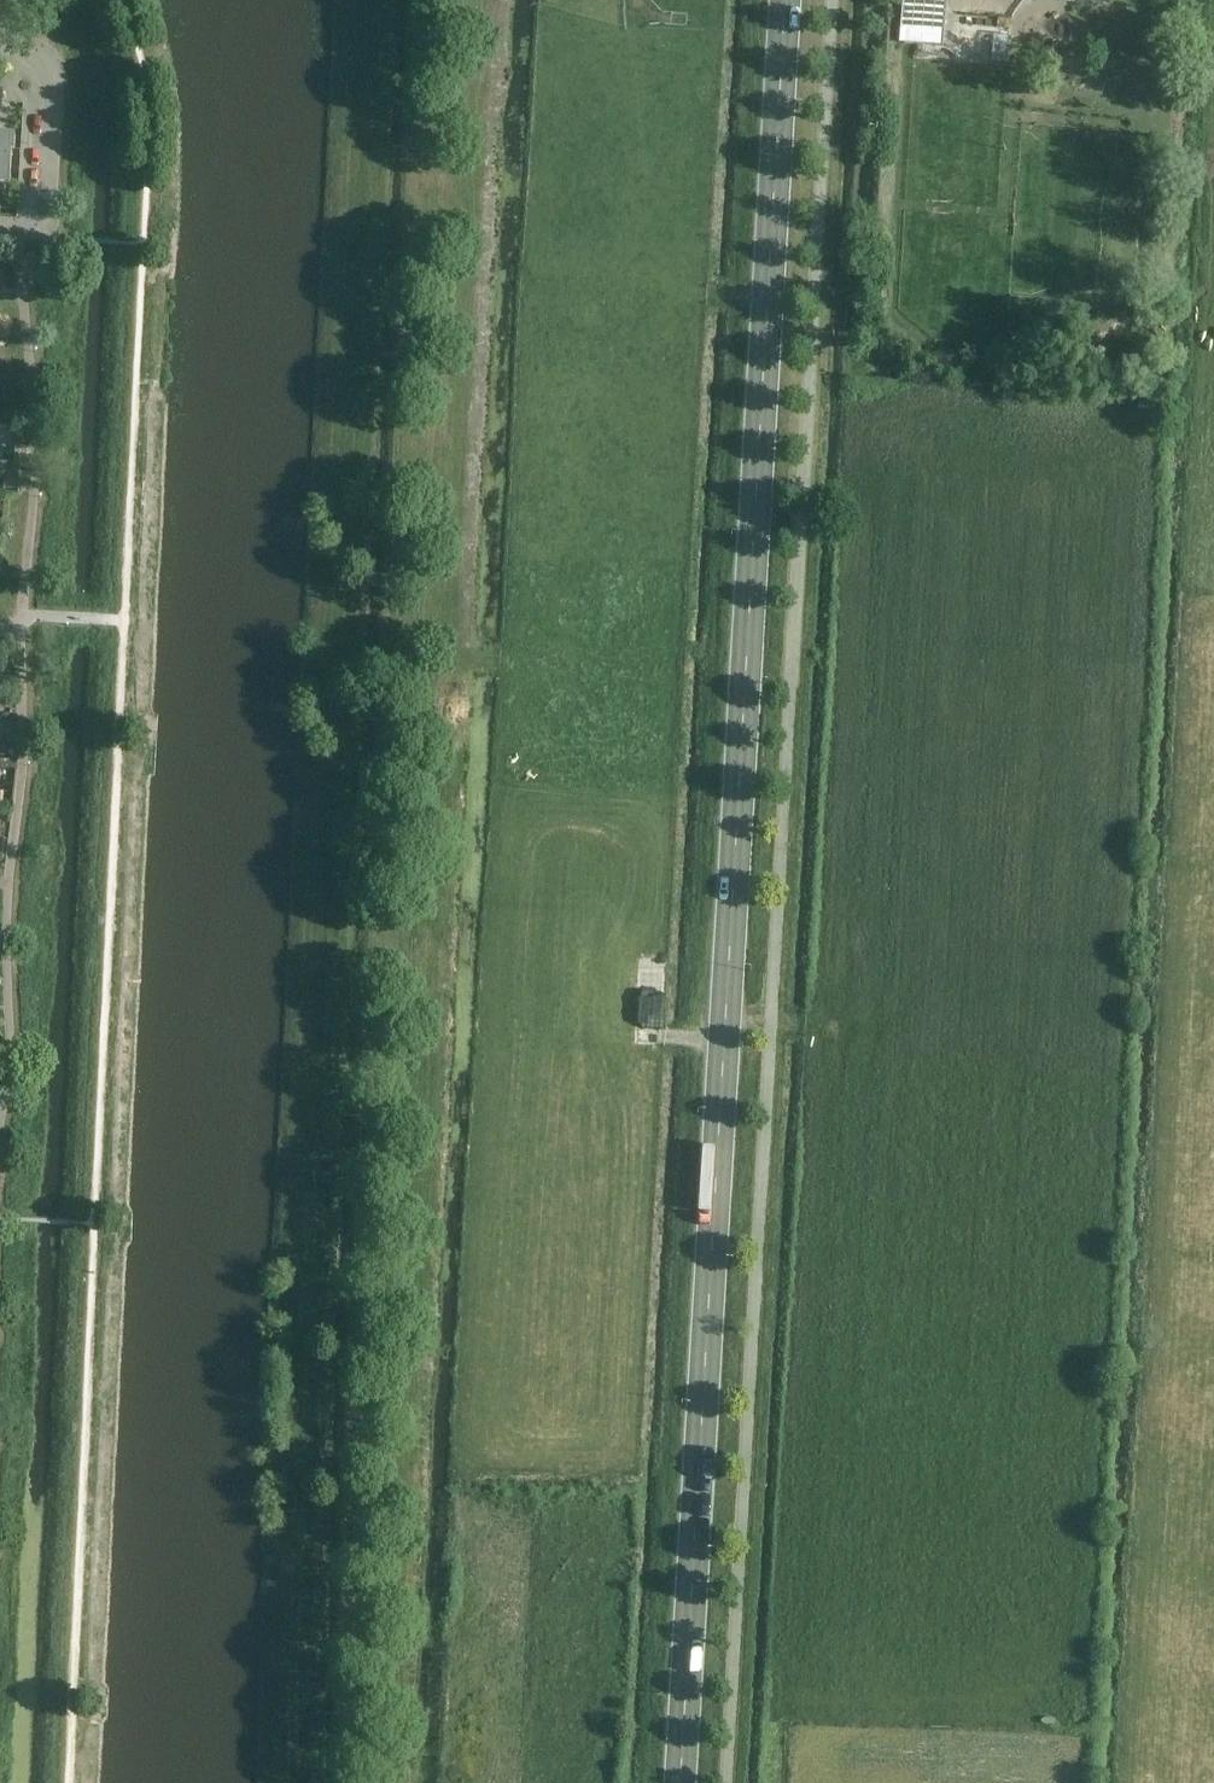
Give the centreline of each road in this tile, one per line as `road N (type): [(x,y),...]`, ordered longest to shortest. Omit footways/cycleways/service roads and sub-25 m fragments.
road 1 (primary): [(678,1782),(782,0)]
road 2 (residential): [(20,229),(42,229),(48,211),(55,80),(43,58),(0,43)]

